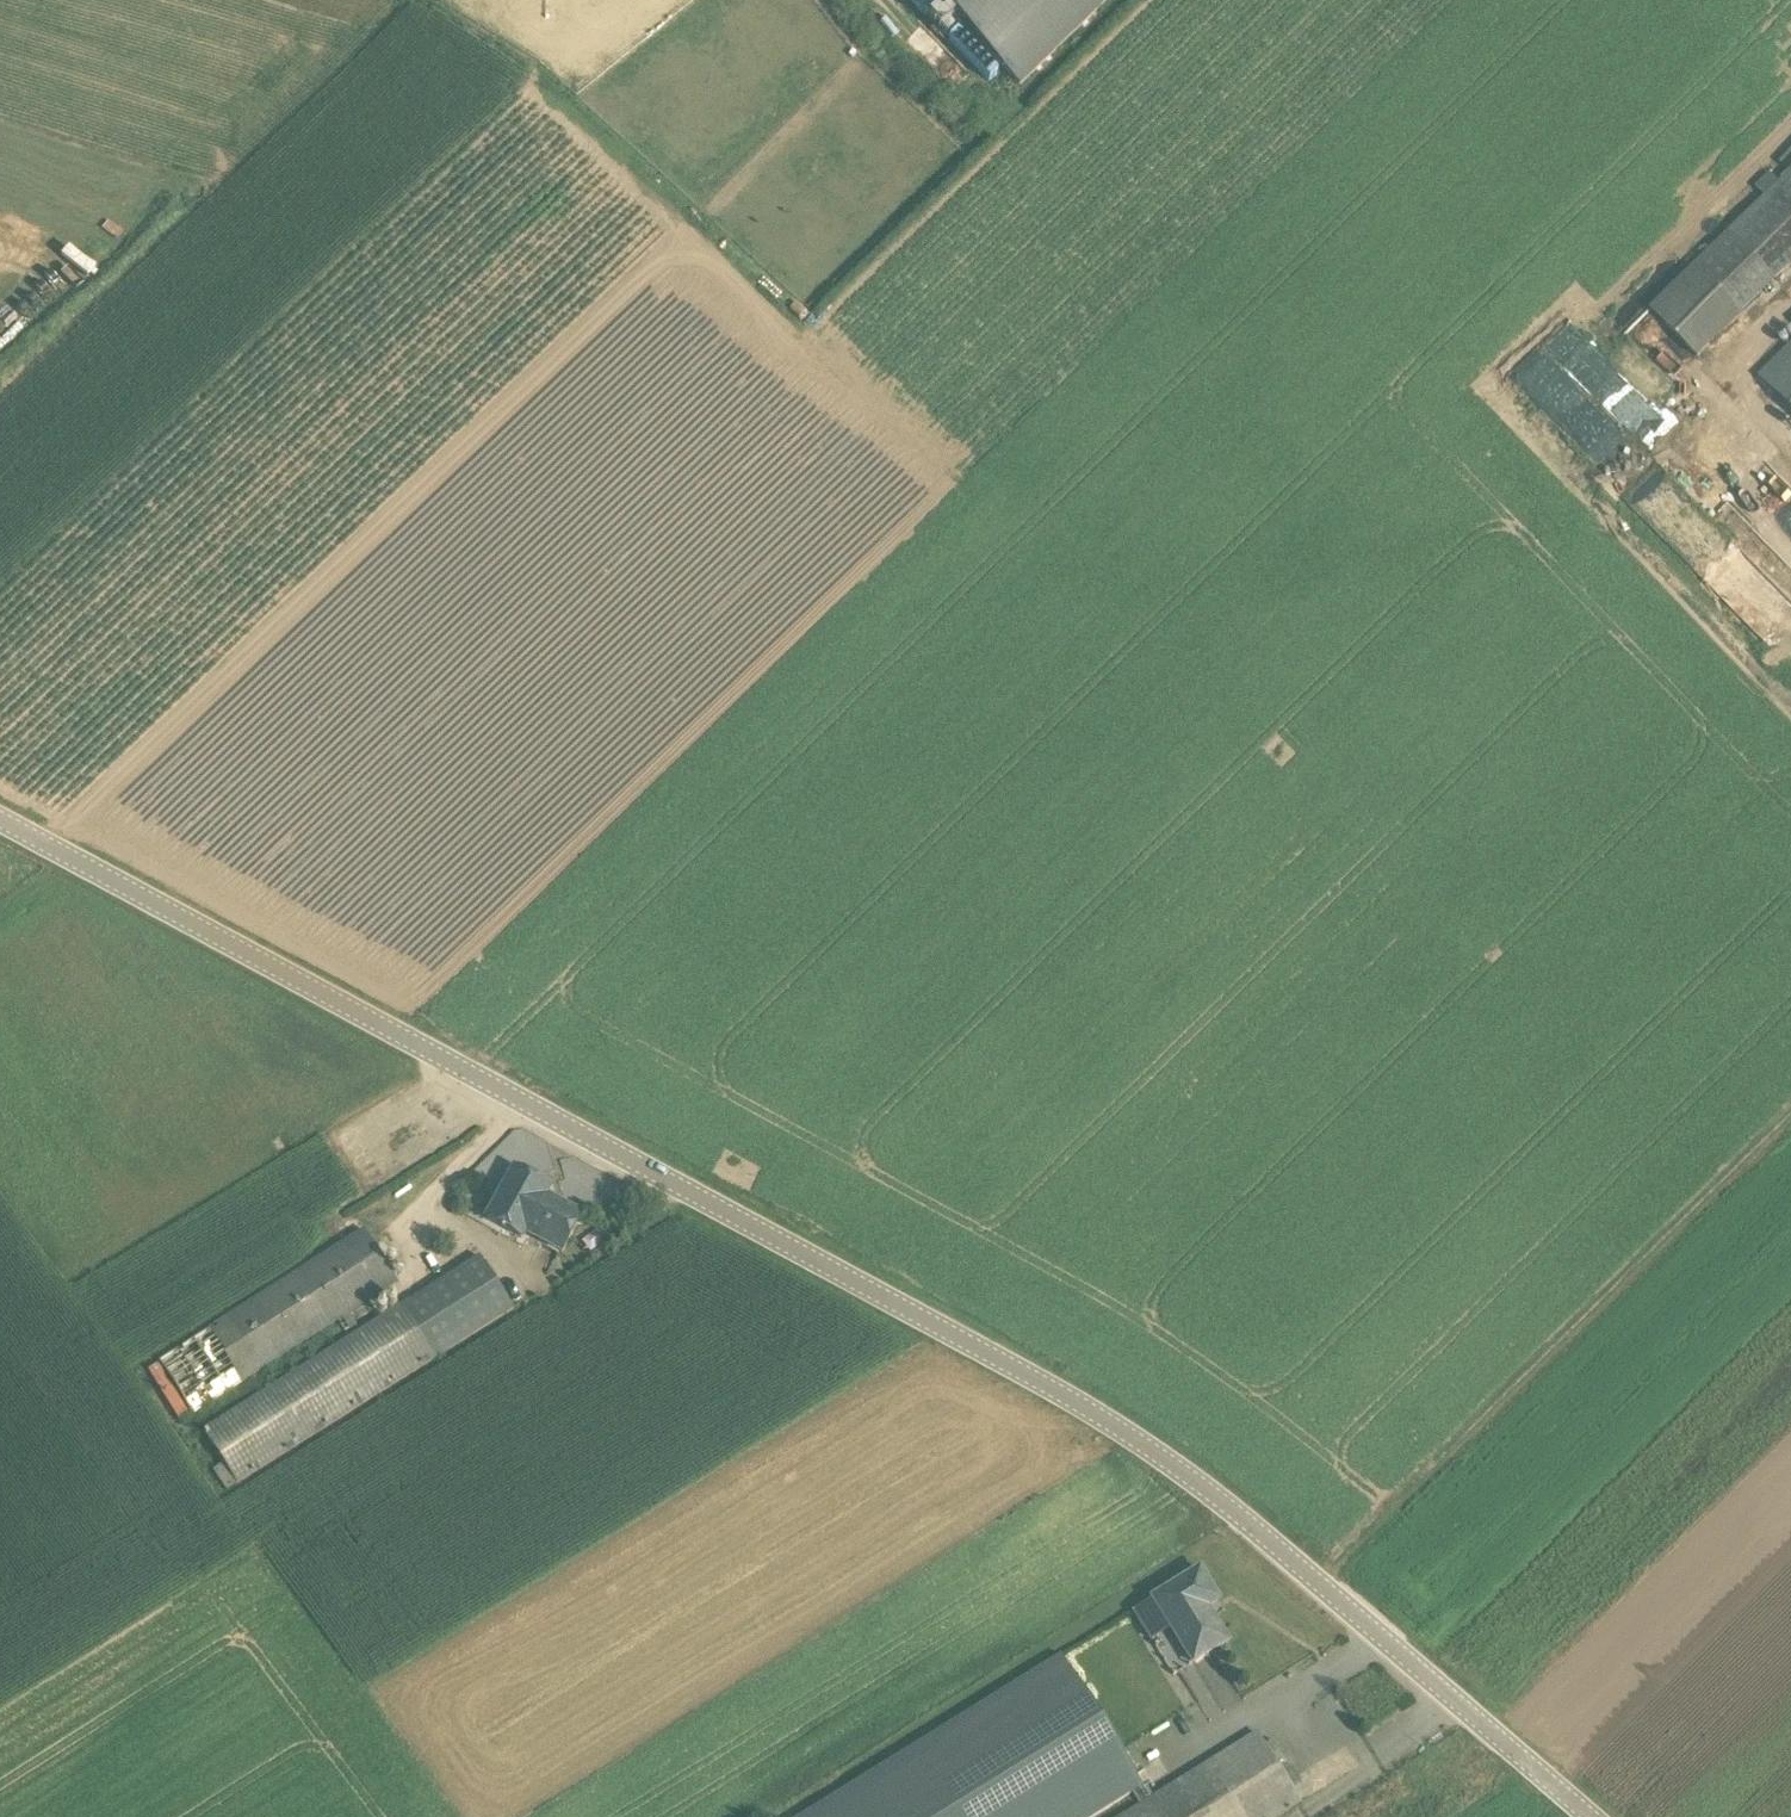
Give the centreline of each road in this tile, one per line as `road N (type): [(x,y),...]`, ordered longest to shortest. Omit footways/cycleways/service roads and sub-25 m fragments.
road 1 (unclassified): [(1594,1816),(1281,1545),(1113,1430),(892,1293),(0,818)]
road 2 (track): [(1790,1122),(1324,1582)]

